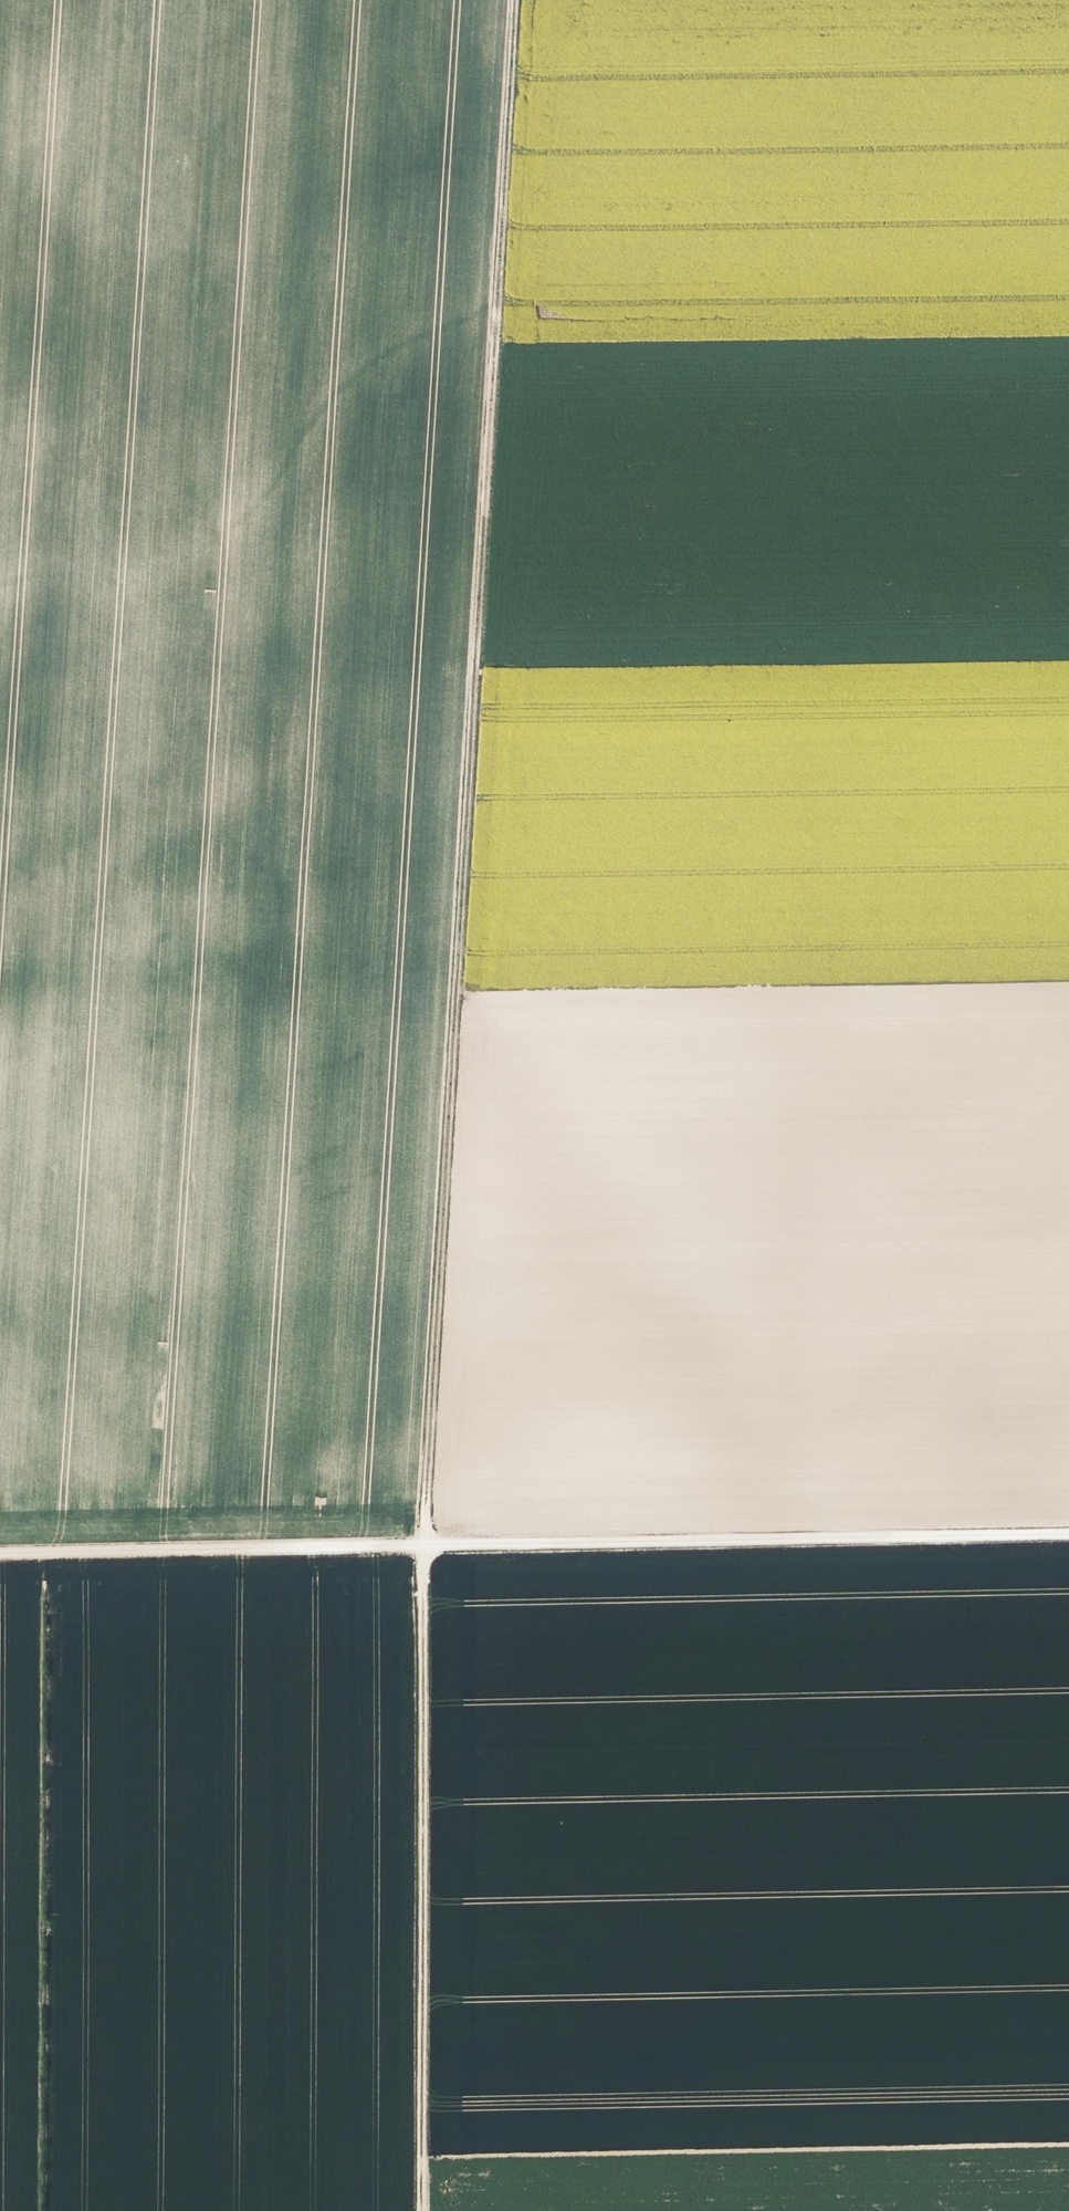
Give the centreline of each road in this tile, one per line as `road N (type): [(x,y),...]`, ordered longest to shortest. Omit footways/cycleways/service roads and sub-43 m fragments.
road 1 (track): [(516,0),(426,1548),(424,2210)]
road 2 (track): [(0,1556),(1068,1536)]

